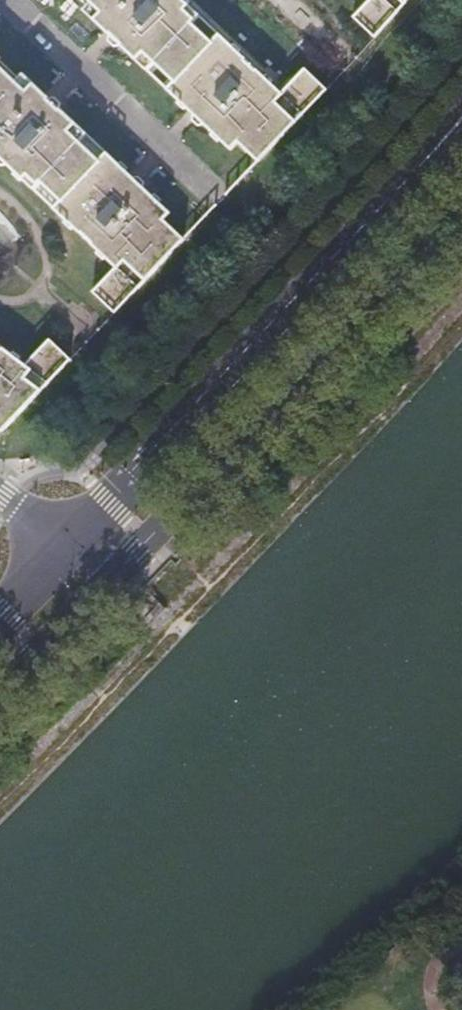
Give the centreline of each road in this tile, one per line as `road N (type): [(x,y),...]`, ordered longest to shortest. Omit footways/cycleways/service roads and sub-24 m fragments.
road 1 (primary): [(110,577),(461,210)]
road 2 (primary): [(412,185),(71,550)]
road 3 (primary): [(0,691),(110,577)]

